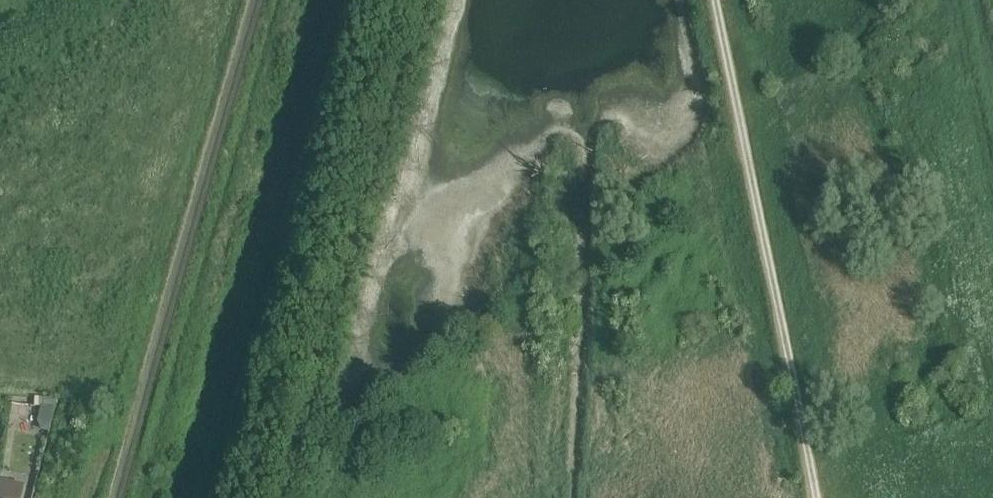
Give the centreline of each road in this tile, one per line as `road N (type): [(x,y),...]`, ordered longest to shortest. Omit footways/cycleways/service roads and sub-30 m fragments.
road 1 (track): [(160,497),(301,0)]
road 2 (track): [(716,0),(814,497)]

